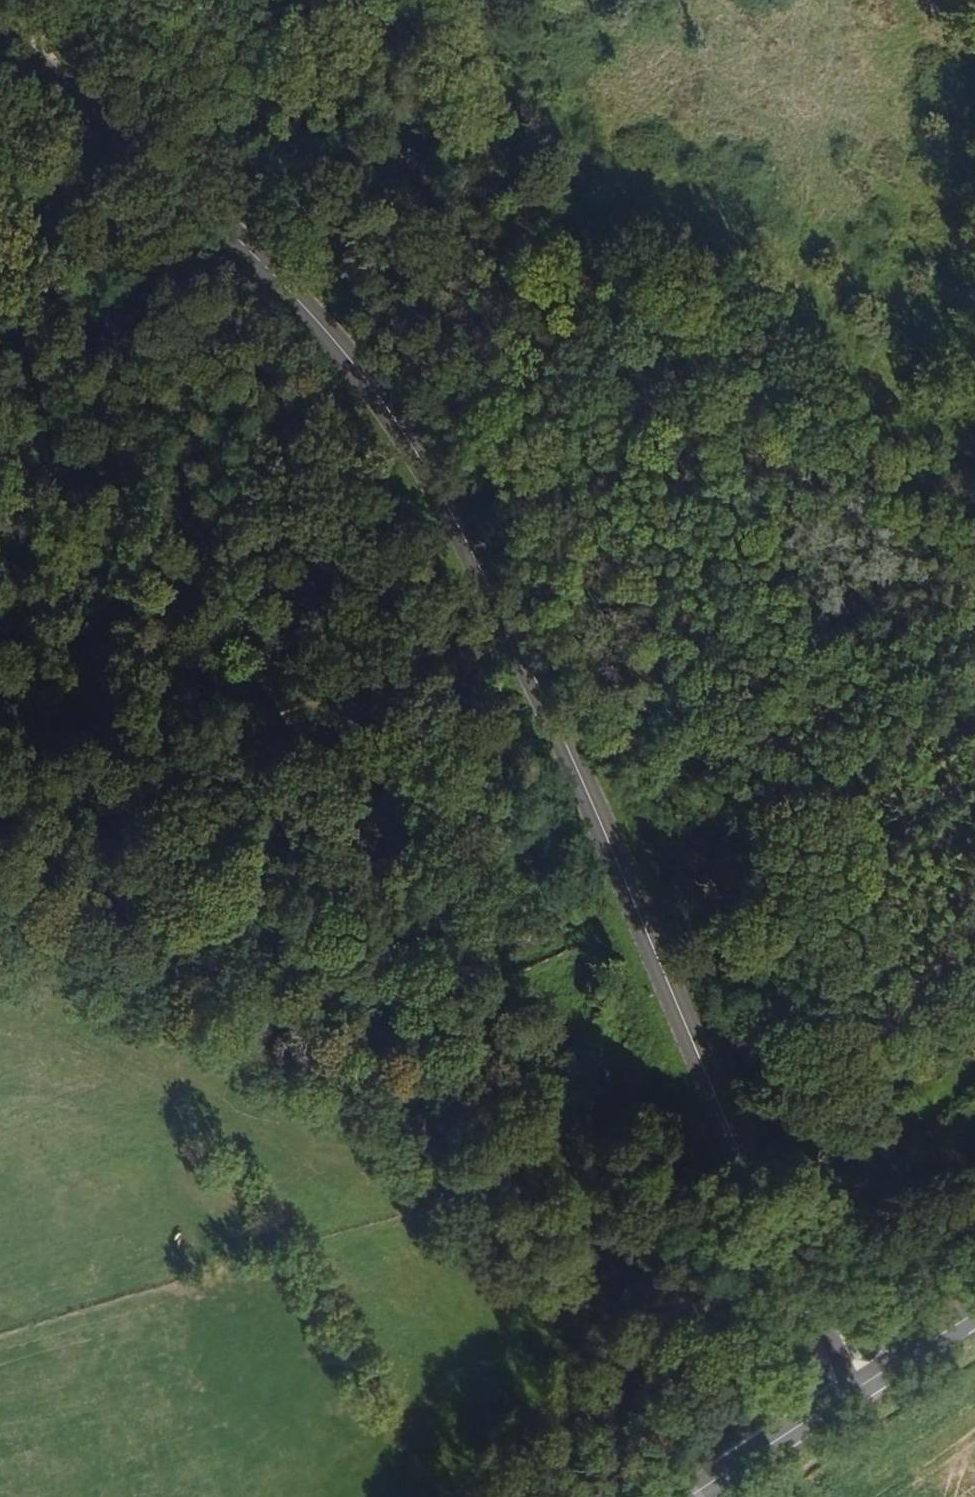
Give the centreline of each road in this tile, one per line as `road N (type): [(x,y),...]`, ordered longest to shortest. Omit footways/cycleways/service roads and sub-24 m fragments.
road 1 (secondary): [(846,1395),(439,501),(308,340),(0,51)]
road 2 (primary): [(686,1496),(846,1395)]
road 3 (primary): [(846,1395),(974,1313)]

